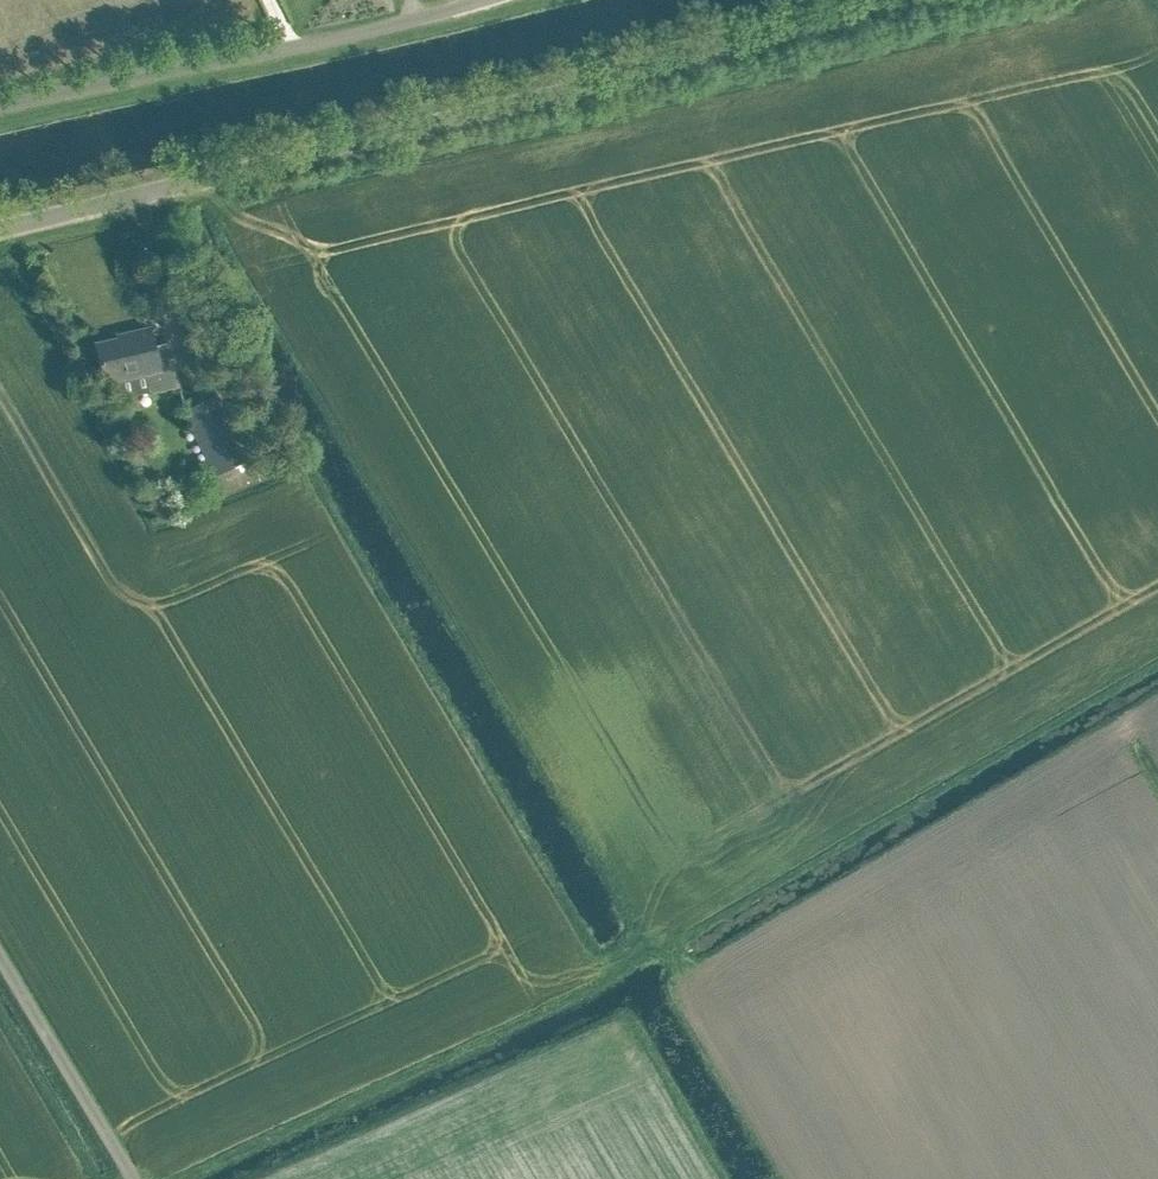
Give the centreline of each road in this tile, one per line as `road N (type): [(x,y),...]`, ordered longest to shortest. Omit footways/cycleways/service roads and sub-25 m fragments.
road 1 (unclassified): [(0,226),(937,0)]
road 2 (unclassified): [(0,109),(469,0)]

